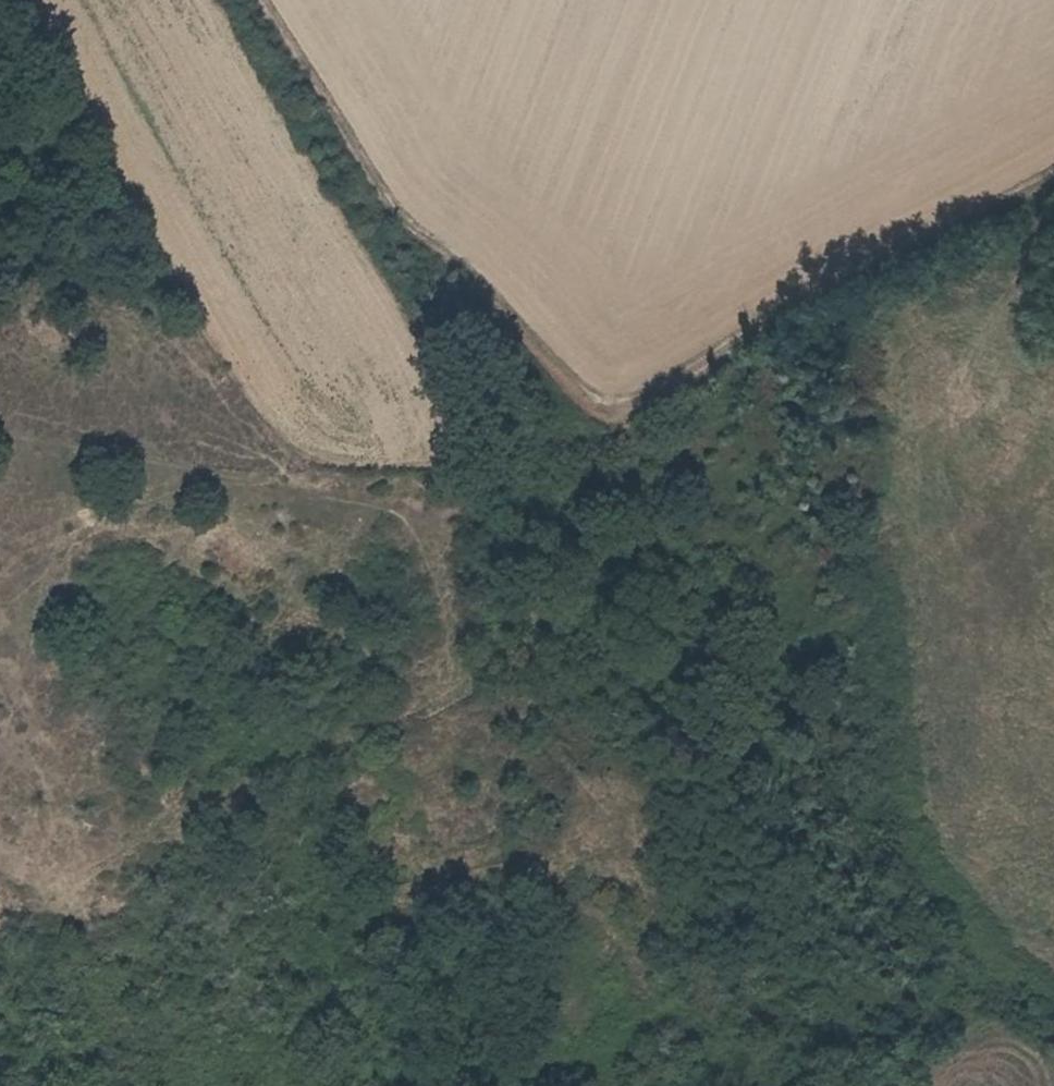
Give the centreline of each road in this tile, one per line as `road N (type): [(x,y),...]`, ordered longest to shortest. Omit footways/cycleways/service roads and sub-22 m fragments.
road 1 (track): [(1053,173),(627,399),(597,404),(563,386),(484,278),(410,230),(367,178),(250,0)]

